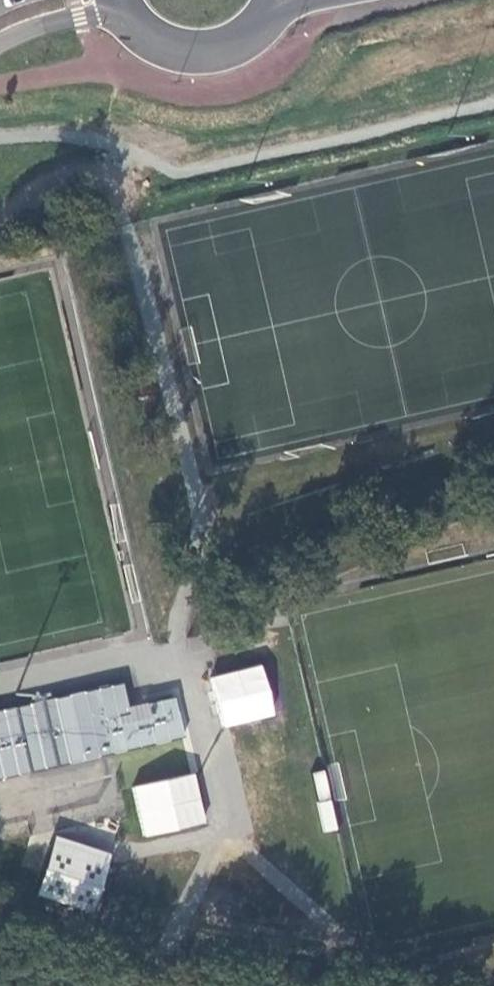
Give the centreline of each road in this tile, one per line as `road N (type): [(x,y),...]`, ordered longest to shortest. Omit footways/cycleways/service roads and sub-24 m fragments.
road 1 (track): [(0,217),(66,179),(87,178),(112,193),(127,221),(206,524),(204,558),(171,647),(18,686)]
road 2 (secondary): [(130,18),(163,43),(204,50),(243,37),(272,7)]
road 3 (tertiary): [(0,42),(79,16),(130,18)]

